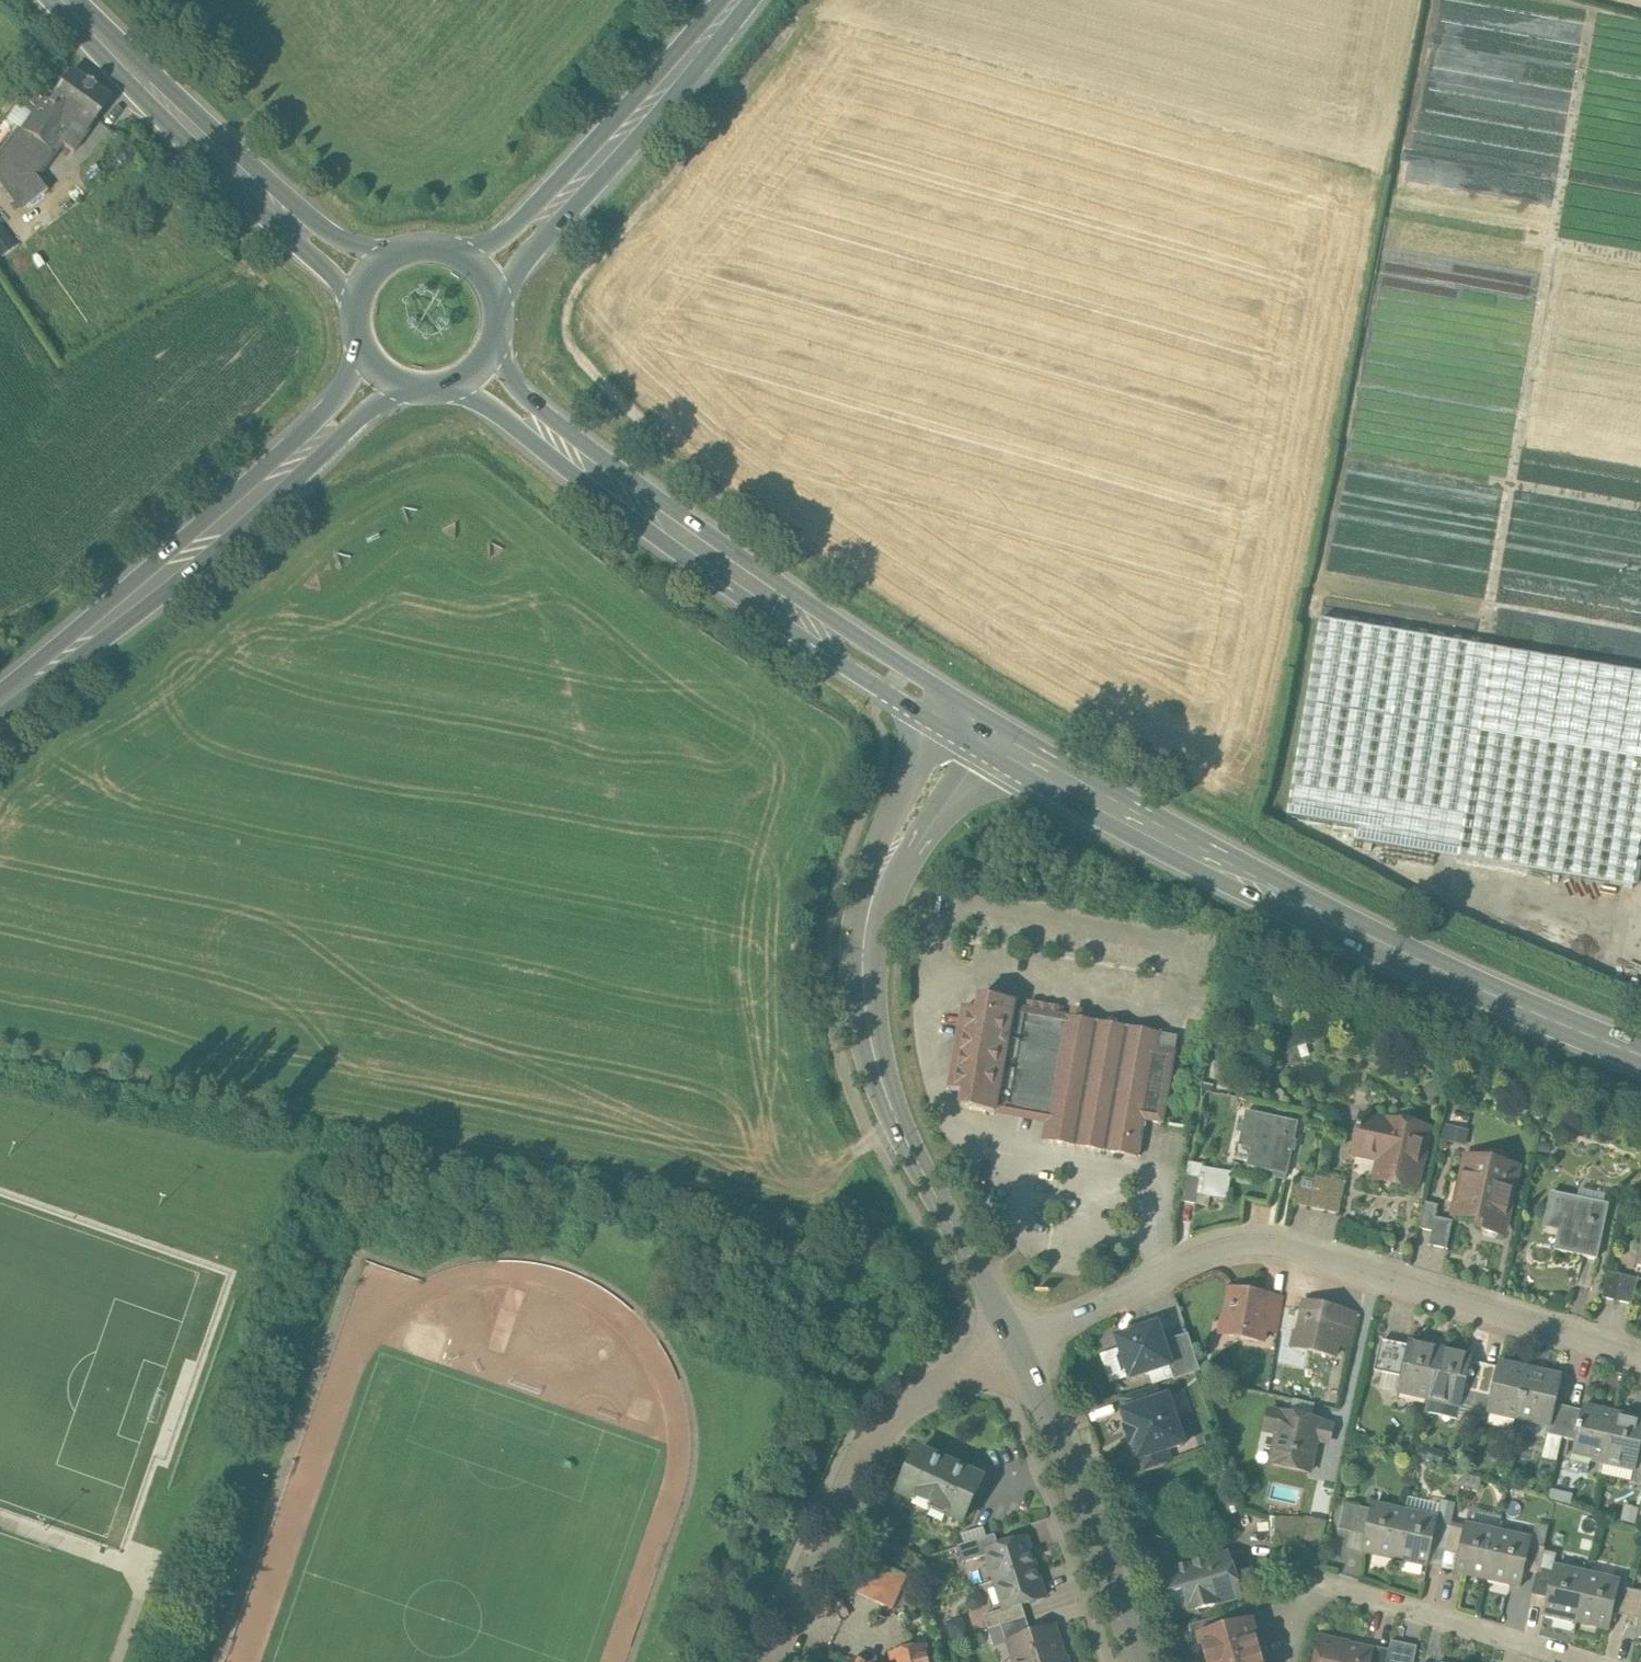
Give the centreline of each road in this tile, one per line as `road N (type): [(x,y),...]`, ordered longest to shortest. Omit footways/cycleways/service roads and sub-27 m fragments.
road 1 (secondary): [(960,724),(1479,992),(1640,1055)]
road 2 (residential): [(1015,1345),(886,1087),(865,985),(871,912),(960,724)]
road 3 (residential): [(1015,1345),(1183,1263),(1258,1245),(1640,1357)]
road 4 (secondary): [(475,372),(675,534),(960,724)]
road 5 (track): [(809,0),(573,294),(563,328),(580,362),(670,449)]
road 6 (primary): [(384,376),(139,594),(0,702)]
road 7 (secondary): [(366,281),(180,120),(62,0)]
road 8 (residential): [(779,1661),(881,1431),(930,1388),(1015,1345)]
road 9 (primary): [(486,277),(740,0)]
road 10 (residential): [(1141,1661),(1084,1501),(1015,1345)]
road 11 (residential): [(1594,1661),(1289,1568)]
road 12 (primary): [(486,277),(459,255),(425,247),(391,257),(366,281)]

